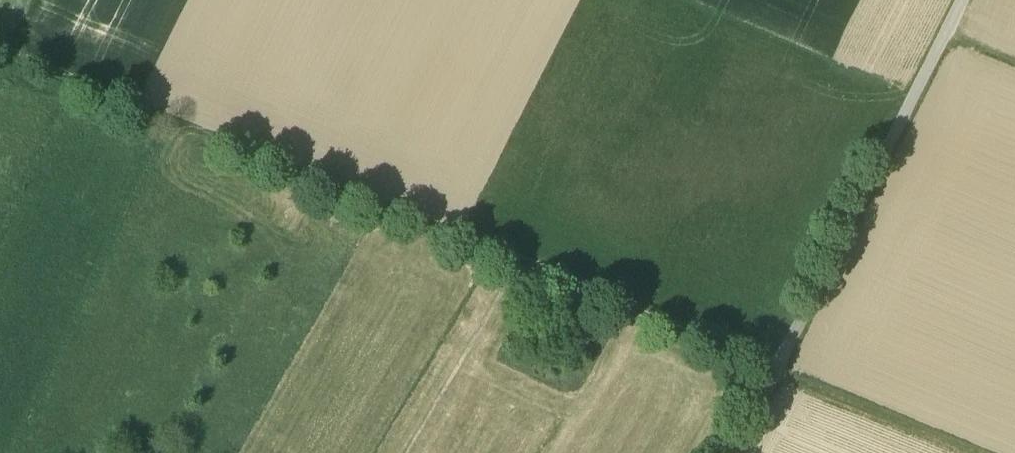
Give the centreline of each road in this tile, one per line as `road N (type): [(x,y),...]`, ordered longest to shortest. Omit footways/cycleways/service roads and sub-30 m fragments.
road 1 (track): [(0,56),(953,452)]
road 2 (track): [(964,0),(729,452)]

